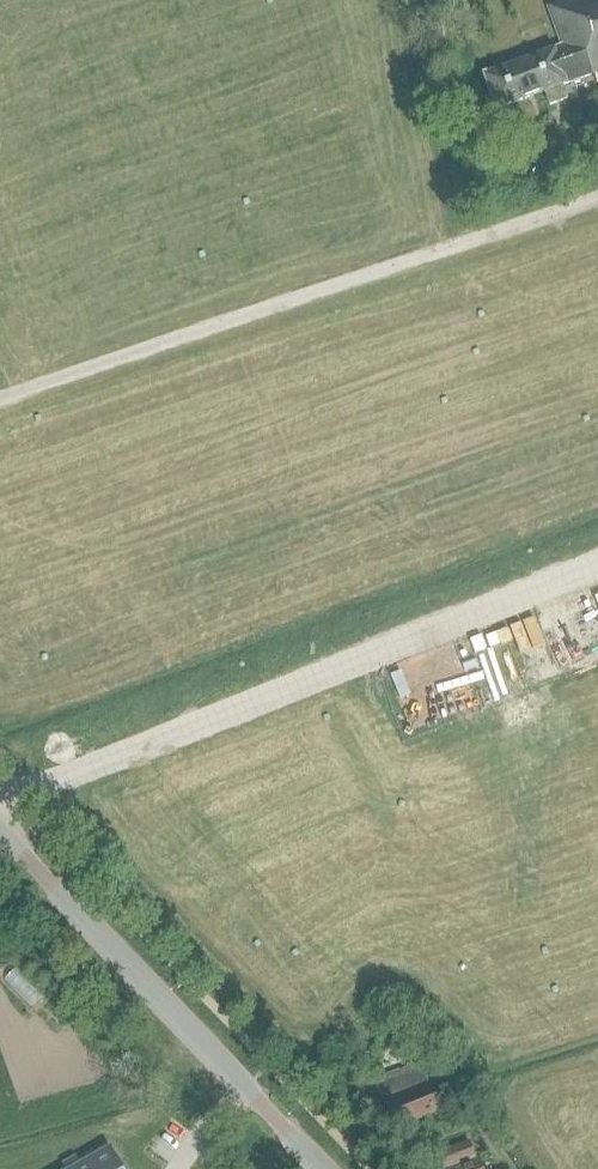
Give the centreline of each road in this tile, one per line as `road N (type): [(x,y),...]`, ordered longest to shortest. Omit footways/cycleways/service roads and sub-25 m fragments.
road 1 (tertiary): [(321,1168),(0,830)]

